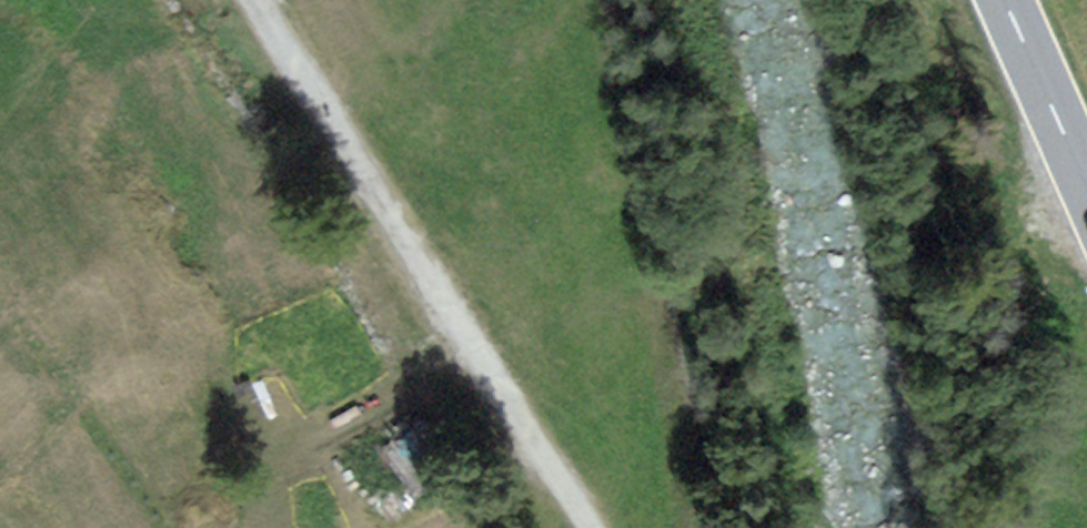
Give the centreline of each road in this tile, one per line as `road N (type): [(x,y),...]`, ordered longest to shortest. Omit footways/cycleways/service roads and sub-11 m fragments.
road 1 (track): [(592,527),(359,166),(231,0)]
road 2 (track): [(508,0),(617,527)]
road 3 (tertiary): [(1016,0),(1086,164)]

